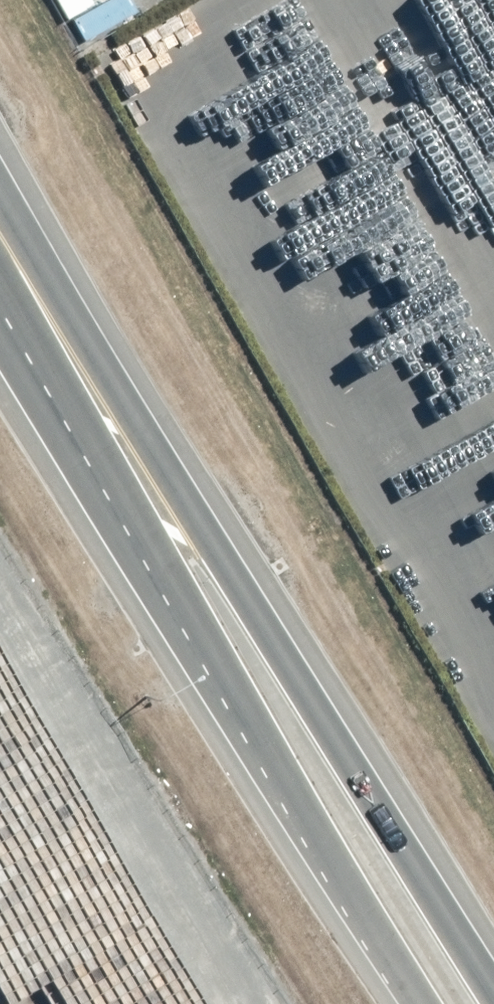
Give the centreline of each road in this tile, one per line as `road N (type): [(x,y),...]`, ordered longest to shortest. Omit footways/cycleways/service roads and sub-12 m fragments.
road 1 (secondary): [(95,397),(217,548),(493,998)]
road 2 (secondary): [(425,1003),(164,580),(95,397)]
road 3 (secondary): [(0,241),(95,397)]

